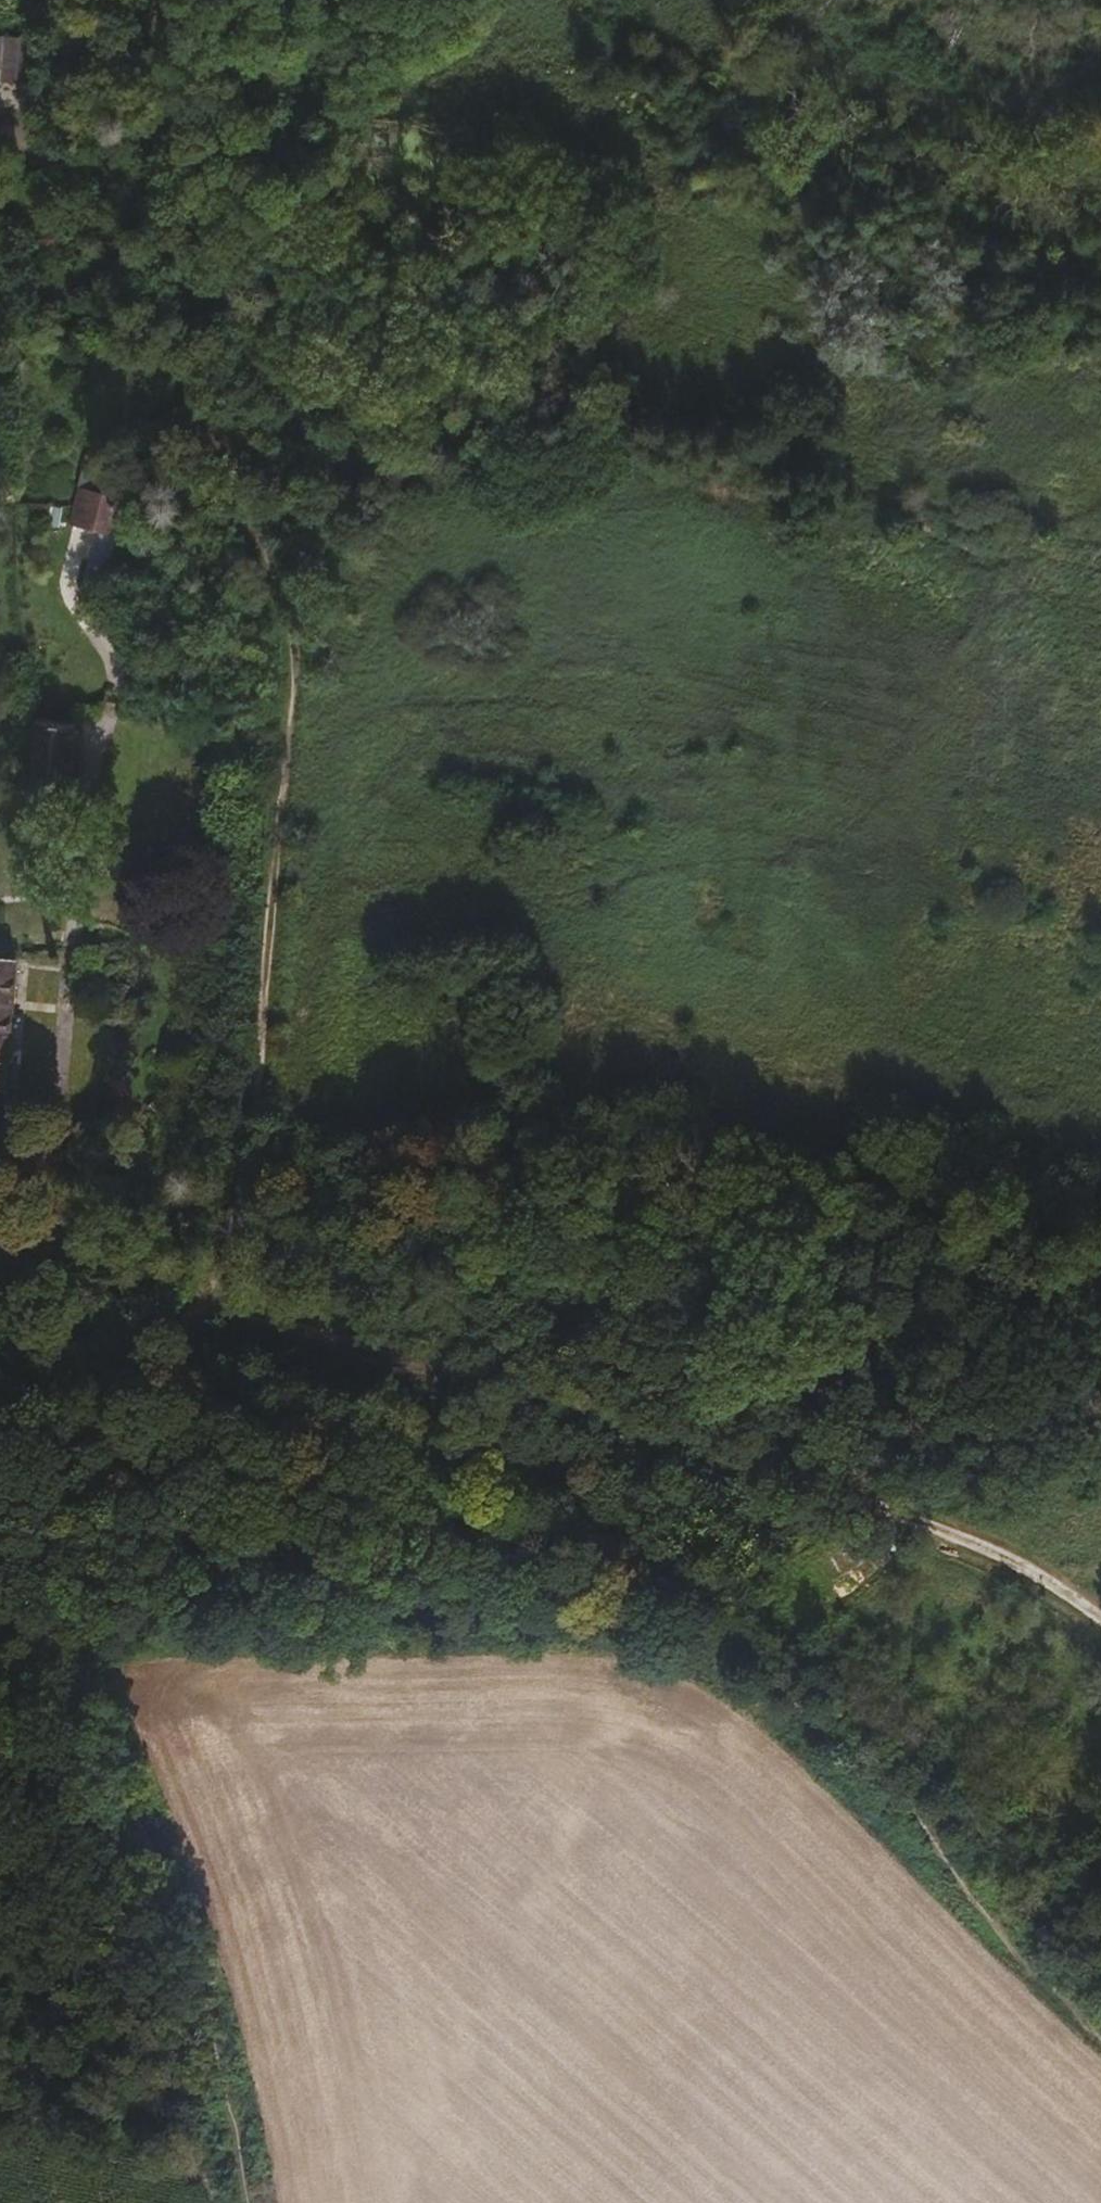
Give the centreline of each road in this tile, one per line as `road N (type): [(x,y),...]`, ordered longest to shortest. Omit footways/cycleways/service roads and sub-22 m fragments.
road 1 (track): [(17,1392),(82,1383),(135,1356),(236,1199),(300,614),(172,366),(174,332)]
road 2 (track): [(182,1282),(1008,1549),(1100,1614)]
road 3 (track): [(176,308),(219,0)]

